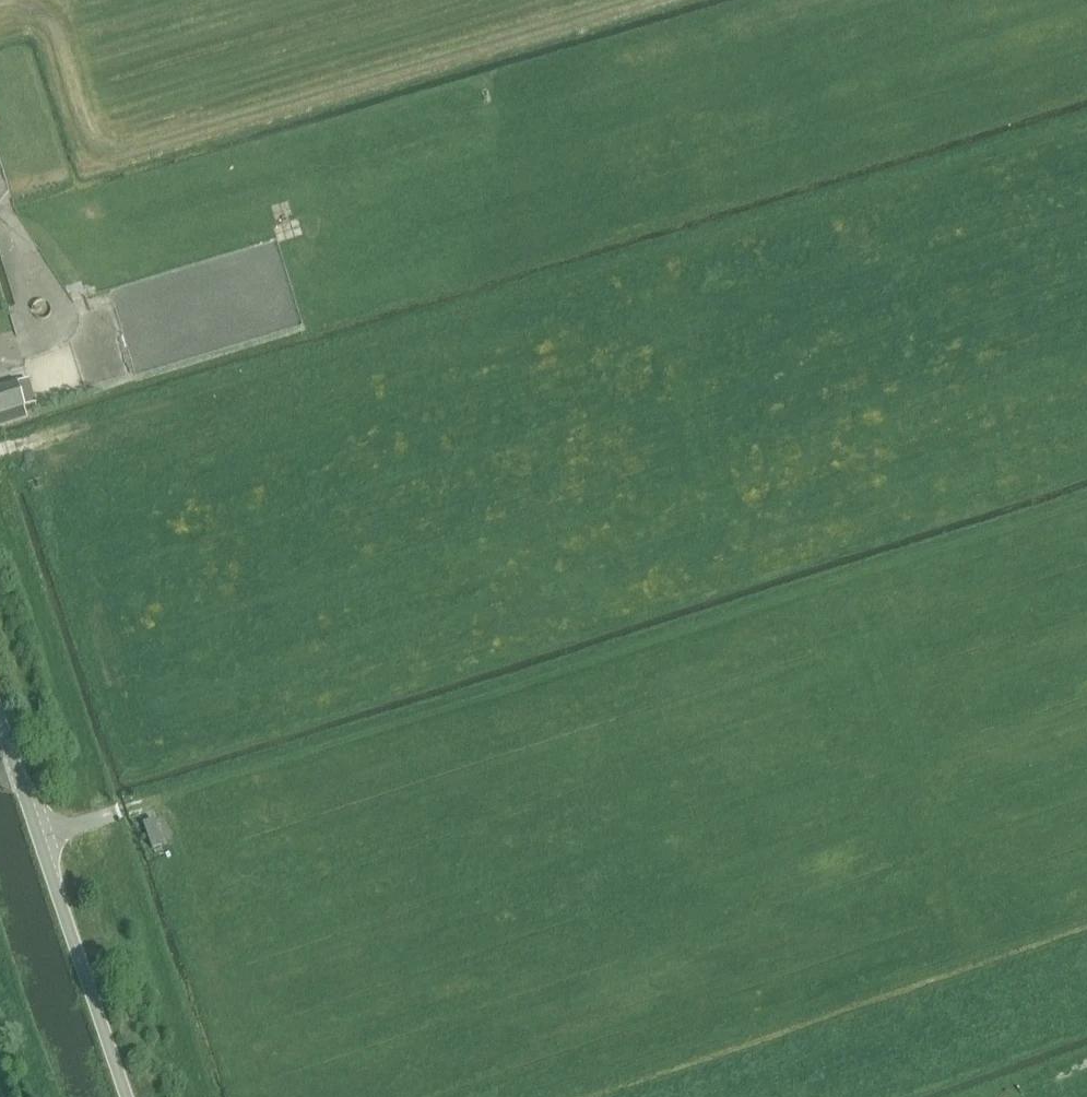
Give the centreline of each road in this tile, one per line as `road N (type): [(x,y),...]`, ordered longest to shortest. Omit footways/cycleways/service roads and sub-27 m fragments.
road 1 (track): [(0,8),(25,11),(55,35),(87,128),(110,155),(138,158),(662,0)]
road 2 (unclassified): [(124,1096),(0,728)]

